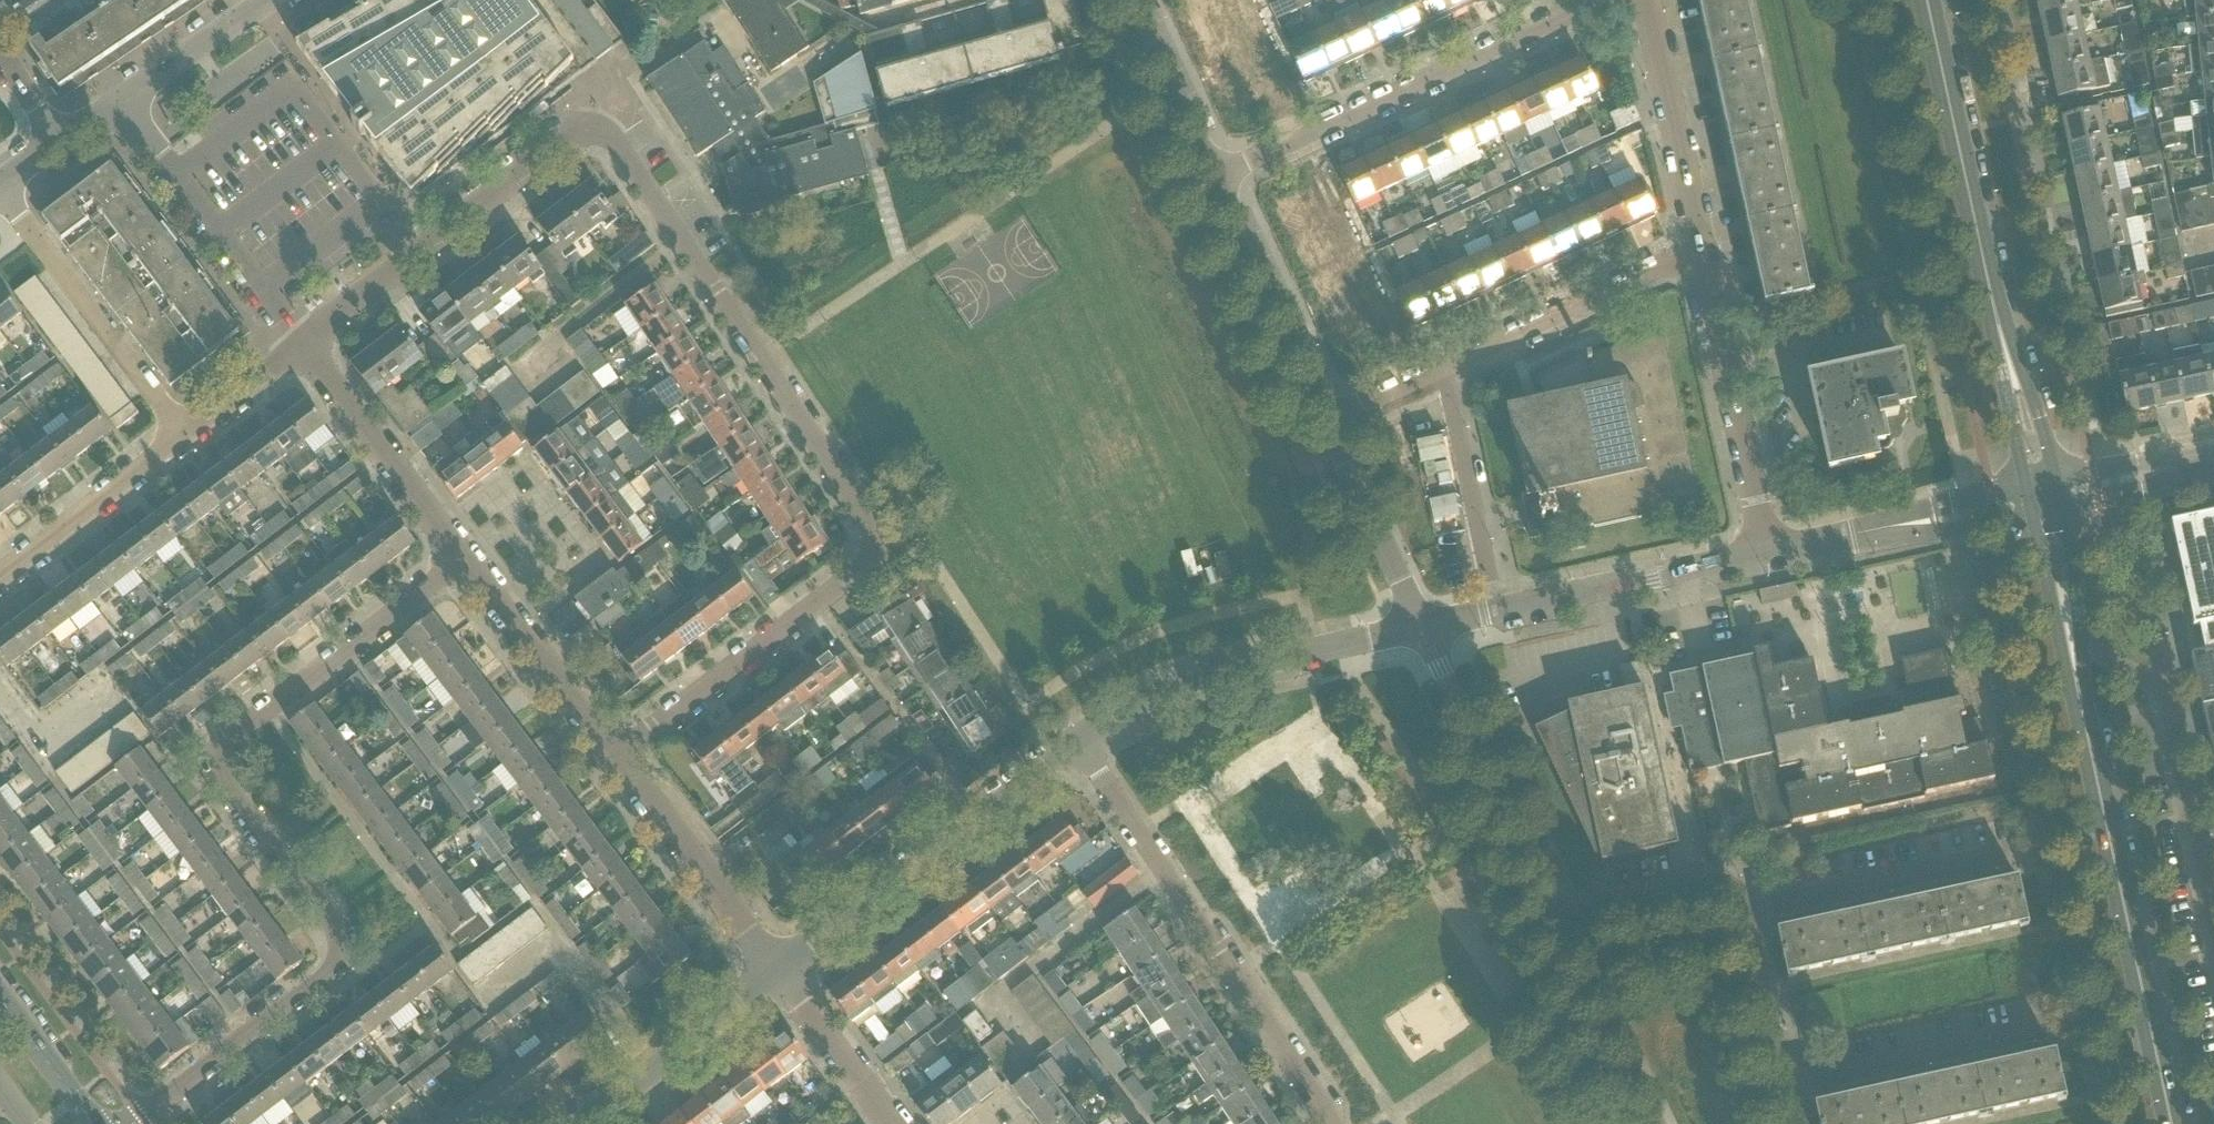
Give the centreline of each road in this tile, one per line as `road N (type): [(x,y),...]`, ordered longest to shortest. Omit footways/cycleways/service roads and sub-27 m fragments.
road 1 (unclassified): [(607,761),(857,571),(873,544),(863,514),(622,148),(606,137),(560,147),(301,351)]
road 2 (residential): [(131,1123),(317,991),(333,957),(329,932),(228,798),(223,776),(241,741),(464,571)]
road 3 (tertiary): [(2174,1123),(2069,636)]
road 4 (unclassified): [(1334,1123),(1078,741)]
road 5 (residential): [(1226,171),(1598,0)]
road 6 (tertiary): [(773,972),(1078,741)]
road 7 (tertiary): [(1078,741),(1184,683),(1424,627)]
road 8 (tertiary): [(2010,356),(1930,0)]
road 9 (residential): [(2213,908),(2162,689),(2069,636)]
road 10 (tertiary): [(1558,920),(1424,627)]
road 11 (residential): [(184,438),(0,194)]
road 12 (residential): [(1768,554),(1696,261)]
road 13 (tertiary): [(1493,611),(1768,554)]
road 14 (unclassified): [(1785,1089),(2060,1033)]
road 15 (unclassified): [(1750,911),(2021,864)]
road 16 (unclassified): [(464,571),(301,351)]
road 17 (residential): [(1447,363),(1696,261)]
road 18 (unclassified): [(773,972),(607,761)]
road 19 (tertiary): [(1334,416),(1226,171)]
road 20 (residential): [(1696,261),(1647,0)]
road 21 (tertiary): [(60,141),(271,0)]
road 22 (unclassified): [(1493,611),(1447,363)]
road 23 (tertiary): [(575,1123),(773,972)]
road 24 (unclassified): [(607,761),(464,571)]
road 25 (residential): [(0,577),(184,438)]
road 26 (tertiary): [(1424,627),(1334,416)]
road 27 (tertiary): [(1652,1123),(1558,920)]
road 28 (unclassified): [(1558,920),(1697,886),(1729,891),(1750,911)]
road 29 (unclassified): [(890,1123),(773,972)]
road 30 (tertiary): [(1226,171),(1144,0)]
road 31 (unclassified): [(1750,911),(1785,1089)]
road 32 (secondary): [(99,1123),(0,1003)]
road 33 (residential): [(184,438),(301,351)]
road 34 (tertiary): [(2025,483),(1932,507),(1896,529)]
road 35 (tertiary): [(1896,529),(1941,533),(2032,516)]
road 36 (tertiary): [(1768,554),(1896,529)]
road 37 (tertiary): [(2053,477),(2030,391),(2010,356)]
road 38 (tertiary): [(2010,356),(2007,394),(2025,483)]
road 39 (residential): [(1334,416),(1447,363)]
road 40 (tertiary): [(2172,470),(2124,465),(2053,477)]

